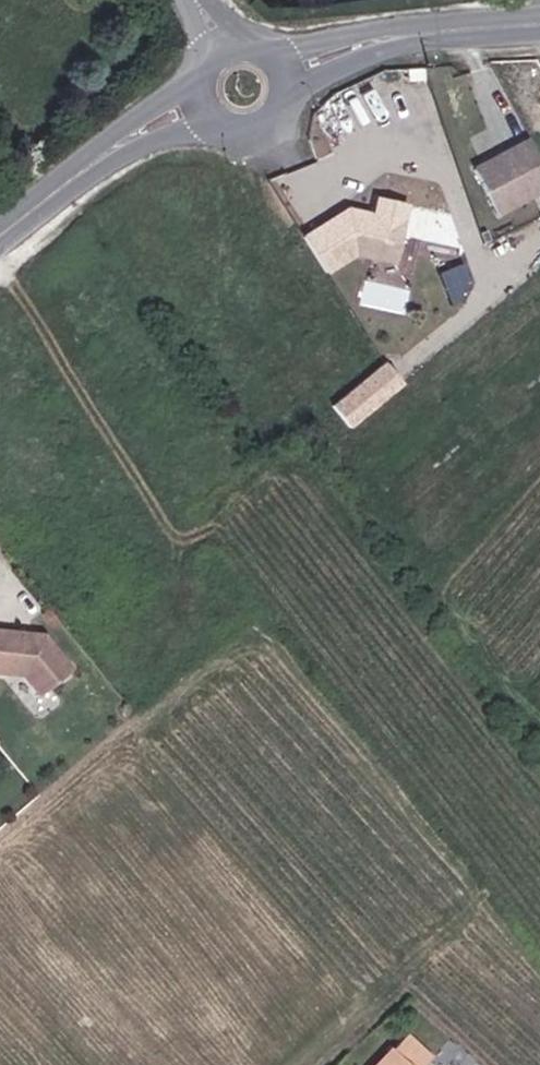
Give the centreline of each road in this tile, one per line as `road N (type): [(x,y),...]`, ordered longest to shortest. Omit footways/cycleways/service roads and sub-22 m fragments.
road 1 (tertiary): [(277,71),(399,33),(539,24)]
road 2 (tertiary): [(0,242),(115,151),(201,103)]
road 3 (tertiary): [(201,103),(212,116),(246,125),(274,105),(277,71)]

